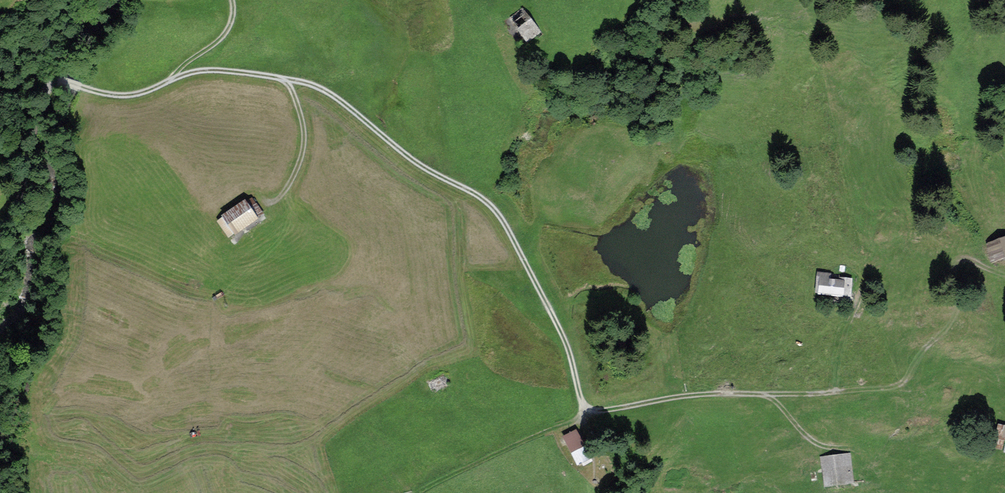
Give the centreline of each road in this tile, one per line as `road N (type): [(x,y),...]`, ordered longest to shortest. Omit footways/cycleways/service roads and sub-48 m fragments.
road 1 (track): [(889,380),(683,389),(587,410),(564,334),(499,210),(481,193),(435,171),(312,79),(232,66),(204,65),(129,92),(50,79),(0,234)]
road 2 (track): [(268,200),(299,167),(306,139),(283,75)]

